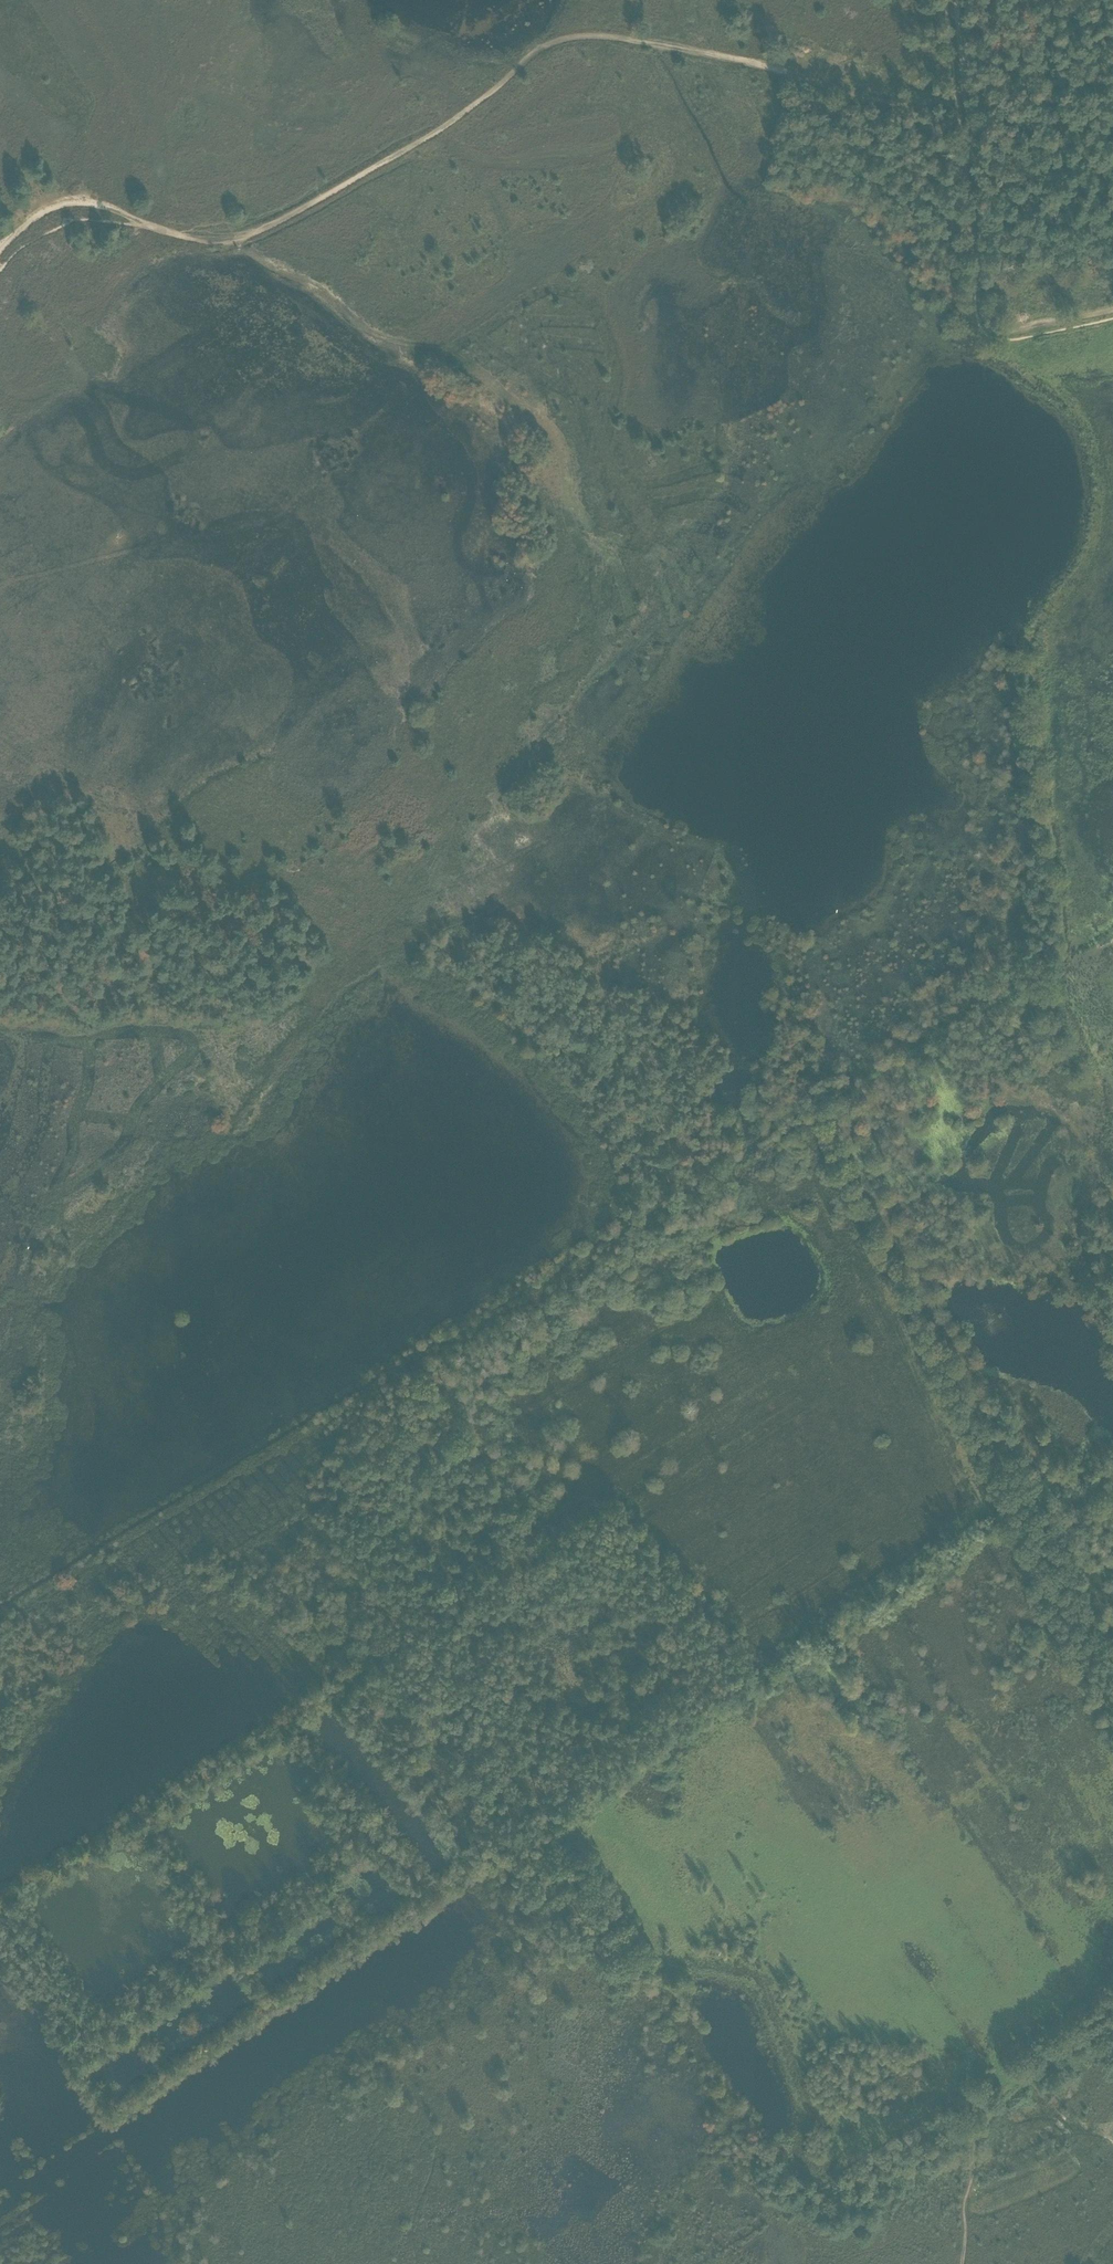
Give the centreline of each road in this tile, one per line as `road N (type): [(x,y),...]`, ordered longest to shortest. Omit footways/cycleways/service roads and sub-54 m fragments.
road 1 (track): [(966,92),(993,335)]
road 2 (track): [(993,335),(1112,309)]

